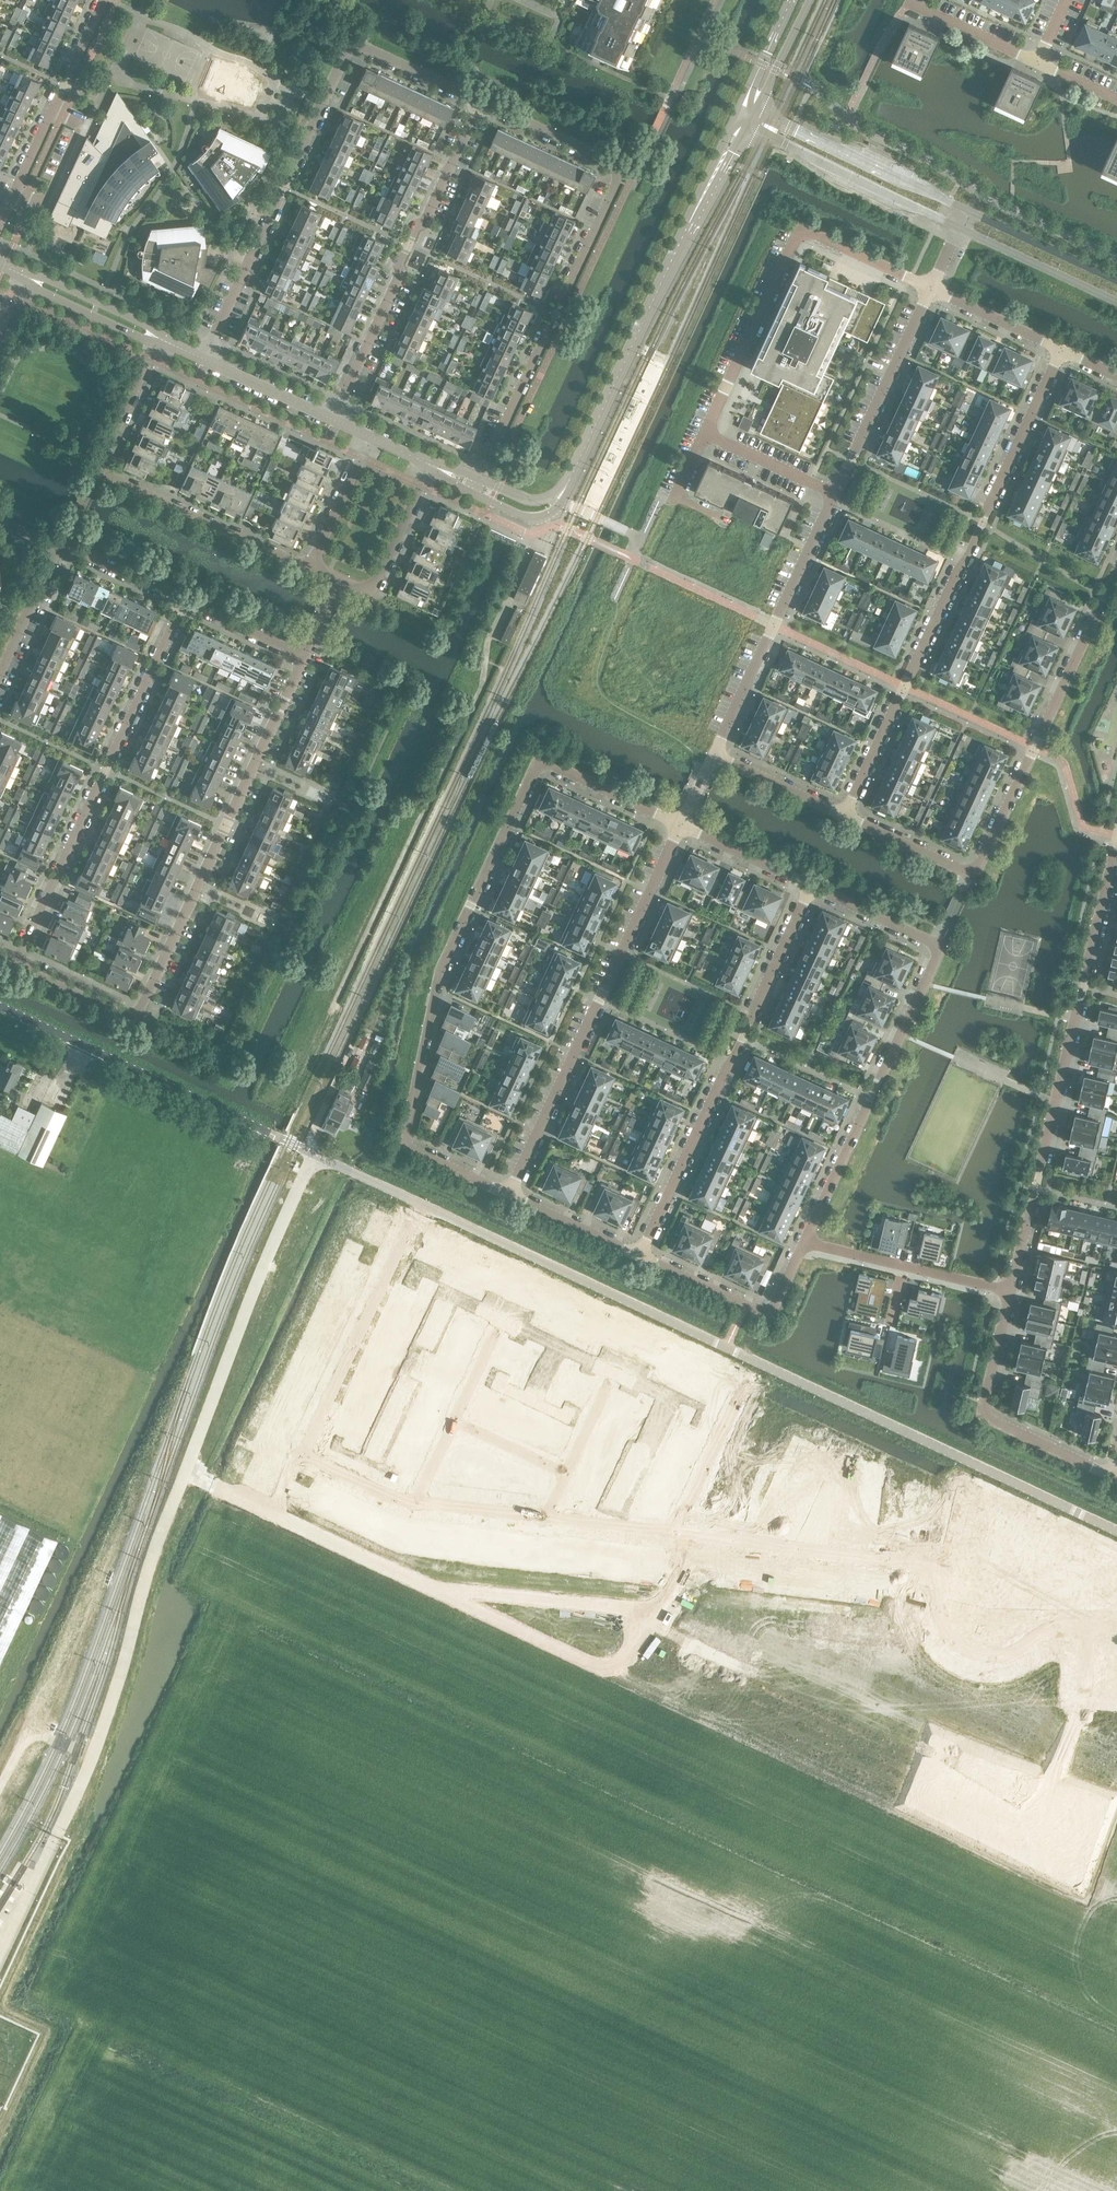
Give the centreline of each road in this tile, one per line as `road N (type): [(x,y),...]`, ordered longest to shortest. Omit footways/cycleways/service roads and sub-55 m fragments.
road 1 (tertiary): [(56,1836),(93,1756),(167,1515),(313,1153)]
road 2 (residential): [(512,1195),(406,1142),(441,969),(543,762),(681,825)]
road 3 (residential): [(1064,352),(845,817)]
road 4 (residential): [(479,478),(619,168),(477,98)]
road 5 (residential): [(845,817),(972,873),(1116,575)]
road 6 (residential): [(811,885),(940,945),(805,1242)]
road 7 (residential): [(1116,843),(1011,1291)]
road 8 (residential): [(811,885),(639,1256)]
road 9 (residential): [(512,1195),(681,825)]
road 10 (residential): [(17,965),(185,600)]
road 11 (tertiary): [(1116,1531),(753,1362)]
road 12 (residential): [(139,1013),(306,656)]
road 13 (residential): [(311,568),(99,466),(161,337)]
road 14 (tertiary): [(753,1362),(424,1205)]
road 15 (residential): [(932,289),(803,231),(708,430)]
road 16 (residential): [(743,1377),(417,1223)]
road 17 (residential): [(205,360),(347,52),(358,43)]
road 18 (residential): [(332,420),(477,98)]
road 19 (tertiary): [(313,1153),(0,1006)]
road 20 (residential): [(715,755),(842,489)]
road 21 (residential): [(323,1456),(299,1443),(417,1223)]
road 22 (residential): [(668,1535),(942,1563)]
road 23 (residential): [(1011,1291),(986,1415),(1116,1476)]
road 24 (residential): [(942,1563),(937,1620),(976,1653),(1013,1651),(1048,1629),(1116,1625)]
road 25 (residential): [(0,224),(105,0)]
road 26 (residential): [(675,257),(570,479)]
road 27 (tertiary): [(747,119),(961,230)]
road 28 (tertiary): [(969,212),(762,114)]
road 29 (residential): [(805,1242),(765,1313),(639,1256)]
road 30 (residential): [(842,489),(932,289)]
road 31 (residential): [(668,1535),(743,1377)]
road 32 (tertiary): [(961,230),(1116,301)]
road 33 (residential): [(433,466),(380,579),(360,590),(339,582)]
road 34 (tertiary): [(1116,280),(969,212)]
road 35 (residential): [(545,1520),(611,1378)]
road 36 (residential): [(675,257),(747,119)]
road 37 (residential): [(708,430),(842,489)]
road 38 (residential): [(1064,352),(932,289)]
road 39 (residential): [(29,278),(144,337),(161,337)]
road 40 (residential): [(161,337),(46,278),(29,278)]
road 41 (residential): [(0,681),(61,550)]
road 42 (residential): [(715,755),(845,817)]
road 43 (residential): [(370,437),(311,568)]
road 44 (residential): [(681,825),(811,885)]
road 45 (residential): [(639,1256),(512,1195)]
road 46 (residential): [(332,420),(205,360)]
road 47 (residential): [(912,0),(1037,62)]
road 48 (residential): [(545,1520),(411,1504)]
road 49 (residential): [(185,600),(61,550)]
road 50 (residential): [(306,656),(185,600)]
road 51 (residential): [(139,1013),(17,965)]
road 52 (residential): [(477,98),(358,43)]
road 53 (tertiary): [(790,0),(747,119)]
road 54 (residential): [(467,1391),(411,1504)]
road 55 (residential): [(668,1535),(545,1520)]
road 56 (tertiary): [(762,114),(810,0)]
road 57 (tertiary): [(424,1205),(313,1153)]
road 58 (residential): [(473,492),(542,517),(570,479)]

